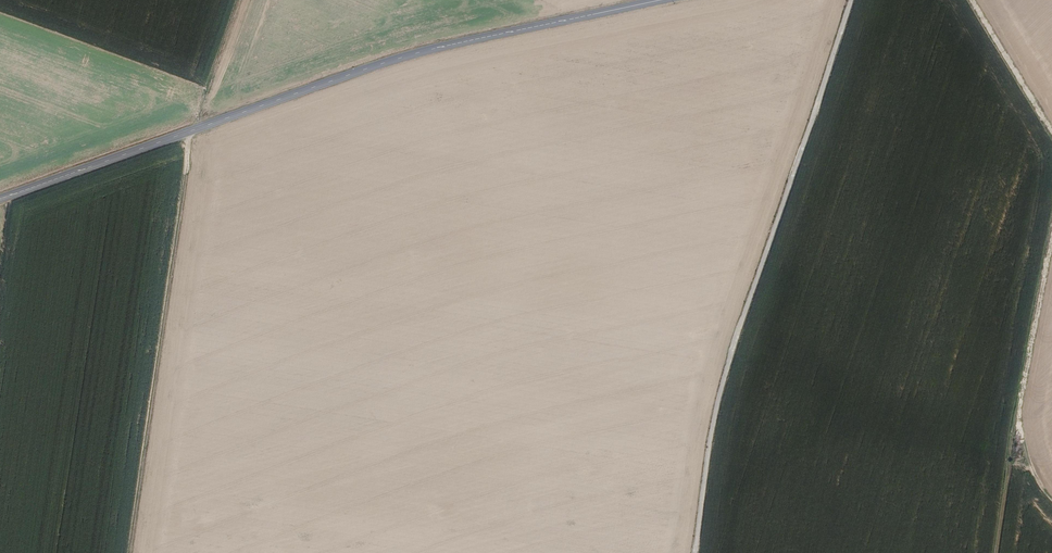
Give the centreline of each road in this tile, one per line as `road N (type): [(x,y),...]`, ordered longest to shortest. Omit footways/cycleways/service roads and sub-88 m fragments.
road 1 (secondary): [(0,198),(395,59),(659,0)]
road 2 (unclassified): [(694,552),(730,358),(851,0)]
road 3 (track): [(129,552),(192,130)]
road 4 (track): [(1051,504),(1026,460),(1018,414),(1051,232)]
road 5 (track): [(1051,132),(972,0)]
road 6 (track): [(997,552),(1018,414)]
road 7 (track): [(241,0),(192,130)]

